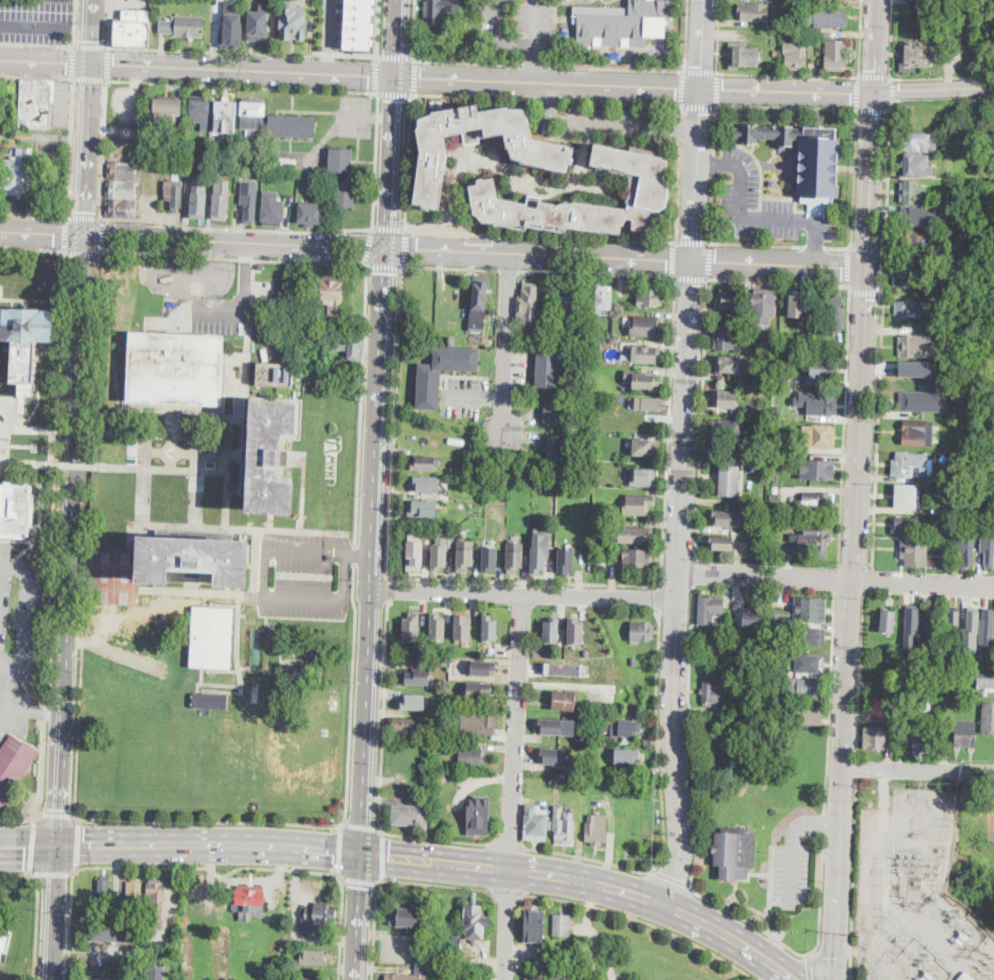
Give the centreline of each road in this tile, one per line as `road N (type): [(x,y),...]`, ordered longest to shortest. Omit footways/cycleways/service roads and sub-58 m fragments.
road 1 (secondary): [(869,267),(835,979)]
road 2 (tertiary): [(669,906),(682,825),(675,700),(696,260)]
road 3 (secondary): [(83,235),(58,847)]
road 4 (primary): [(792,979),(703,923),(621,892),(362,855)]
road 5 (residential): [(525,596),(506,979)]
road 6 (secondary): [(373,592),(388,248)]
road 7 (residential): [(683,573),(993,585)]
road 8 (residential): [(373,592),(682,600)]
road 9 (secondary): [(398,78),(90,64)]
road 10 (secondary): [(388,248),(696,260)]
road 11 (secondary): [(83,235),(388,248)]
road 12 (secondary): [(703,90),(398,78)]
road 13 (primary): [(362,855),(252,846),(58,847)]
road 14 (secondary): [(362,855),(373,592)]
road 15 (residential): [(512,253),(504,433)]
road 16 (secondary): [(876,91),(869,267)]
road 17 (secondary): [(696,260),(869,267)]
road 18 (secondary): [(876,91),(703,90)]
road 19 (secondary): [(90,64),(83,235)]
road 20 (secondary): [(388,248),(398,78)]
road 21 (tertiary): [(696,260),(703,90)]
road 22 (residential): [(993,771),(845,767)]
road 23 (secondary): [(58,847),(53,979)]
road 24 (secondary): [(357,979),(362,855)]

